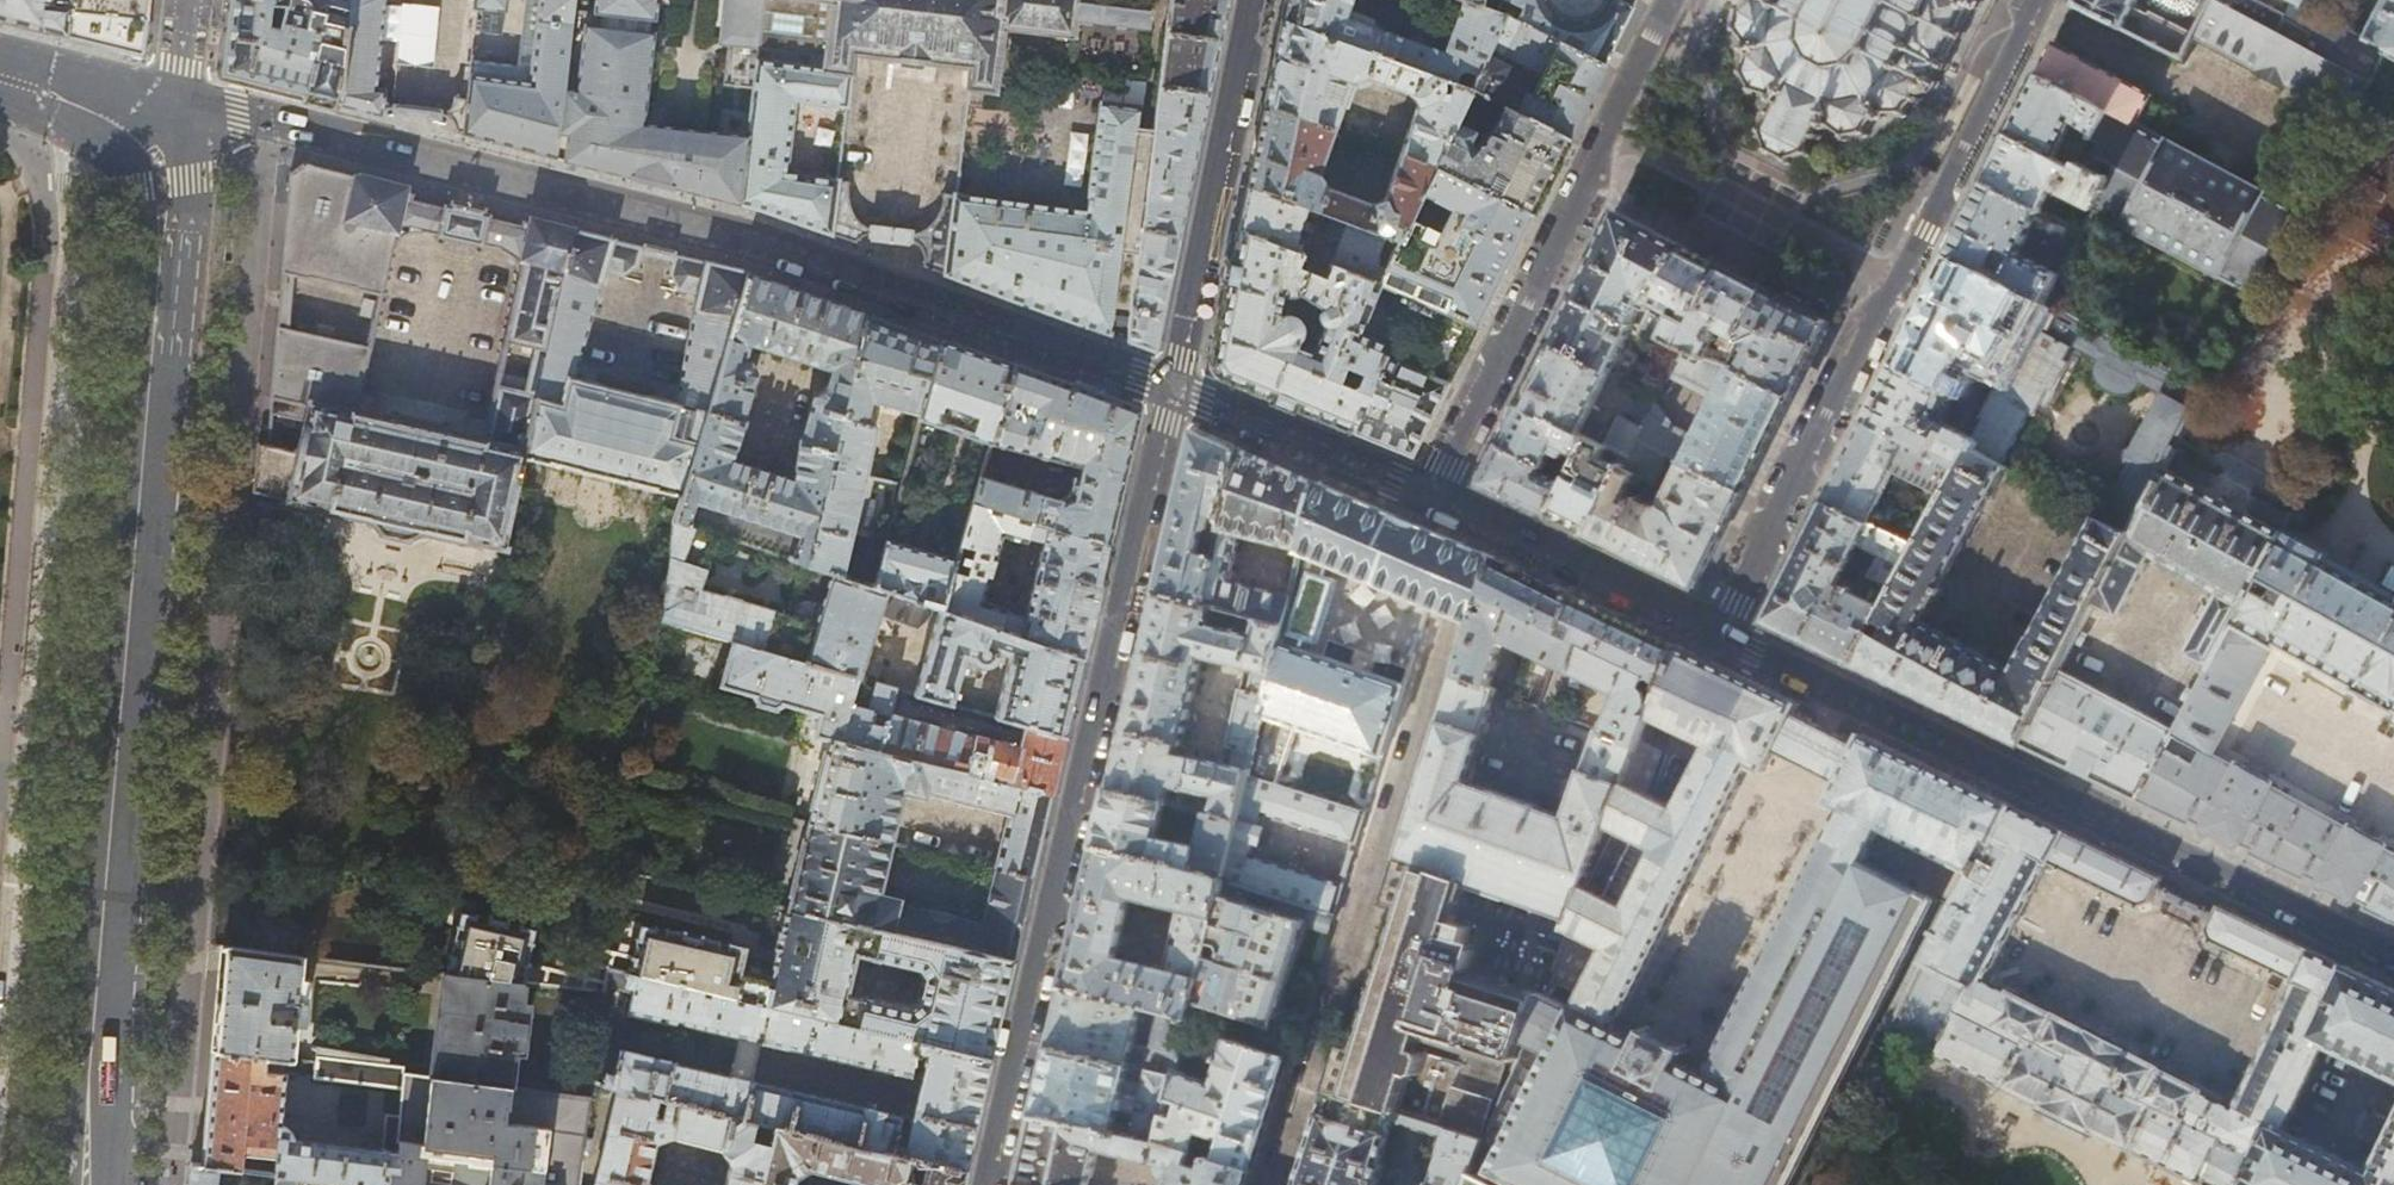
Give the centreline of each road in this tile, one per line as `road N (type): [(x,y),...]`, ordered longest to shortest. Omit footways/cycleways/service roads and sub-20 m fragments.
road 1 (residential): [(1174,389),(757,244),(239,117),(140,127)]
road 2 (secondary): [(140,127),(161,160),(162,185),(86,1184)]
road 3 (residential): [(1174,389),(989,1184)]
road 4 (residential): [(2393,957),(1721,631)]
road 5 (residential): [(2042,0),(1721,631)]
road 6 (residential): [(1435,494),(1670,0)]
road 7 (residential): [(1252,0),(1174,389)]
road 8 (residential): [(1721,631),(1435,494)]
road 9 (residential): [(1435,494),(1174,389)]
road 10 (secondary): [(0,79),(140,127)]
road 11 (residential): [(186,0),(173,89),(140,127)]

